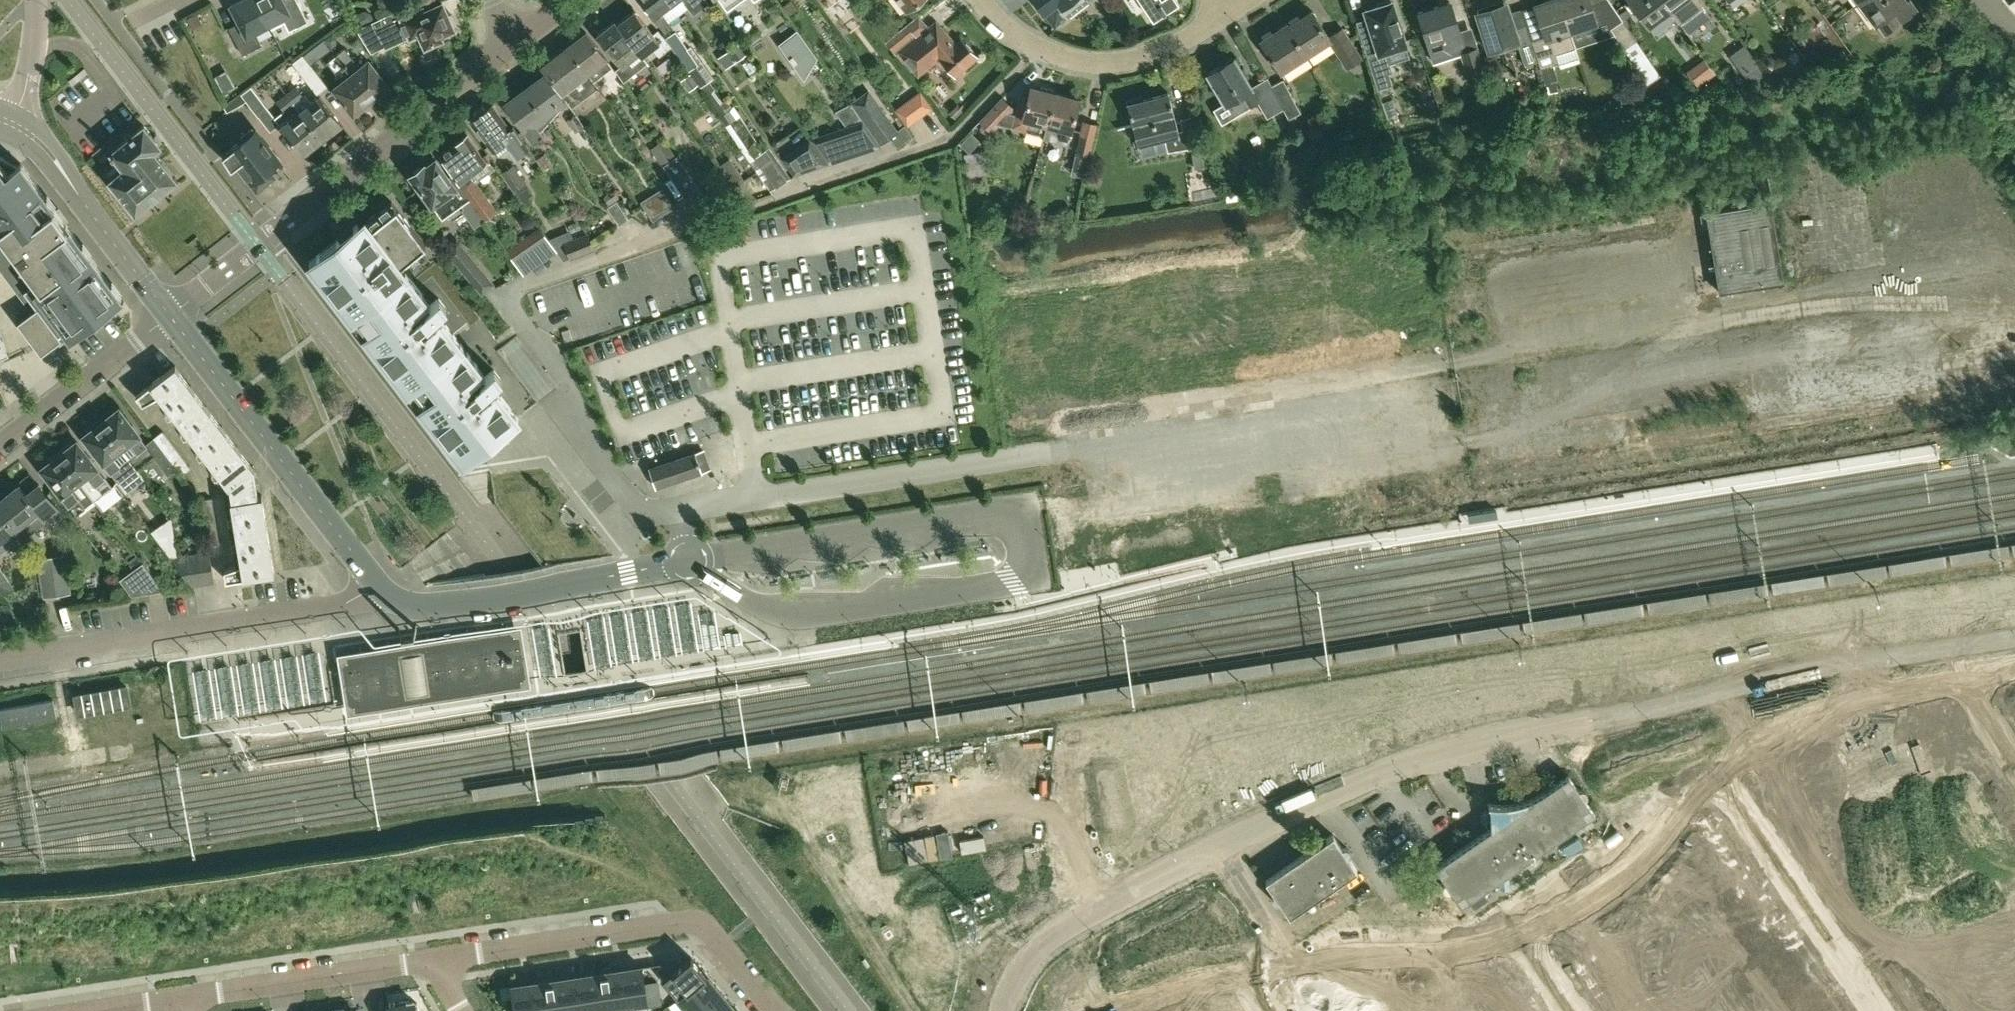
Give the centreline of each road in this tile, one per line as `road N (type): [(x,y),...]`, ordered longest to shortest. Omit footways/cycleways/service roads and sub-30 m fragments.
road 1 (unknown): [(1128,1010),(1246,964),(1345,944),(1470,951),(1582,902),(1769,741),(1834,709),(2014,666)]
road 2 (tertiary): [(172,318),(510,47)]
road 3 (residential): [(0,660),(355,603),(378,588)]
road 4 (residential): [(432,960),(699,924),(776,1010)]
road 5 (unclassified): [(172,318),(378,588)]
road 6 (unclassified): [(378,588),(416,605),(442,605),(690,560)]
road 7 (residential): [(983,0),(1009,32),(1038,49),(1121,64),(1168,50),(1232,10)]
road 8 (residential): [(169,1001),(432,960)]
road 9 (tertiary): [(15,124),(43,143),(172,318)]
road 10 (residential): [(0,448),(172,318)]
road 11 (residential): [(15,124),(36,47),(37,0)]

